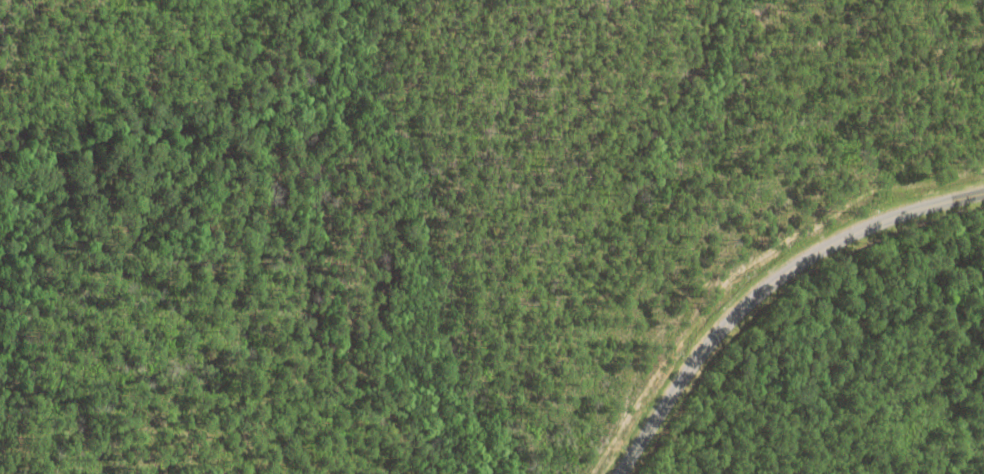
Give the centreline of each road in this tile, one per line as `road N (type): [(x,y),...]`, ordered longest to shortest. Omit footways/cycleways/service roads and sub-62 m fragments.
road 1 (tertiary): [(983,192),(868,228),(773,286),(694,367),(622,473)]

